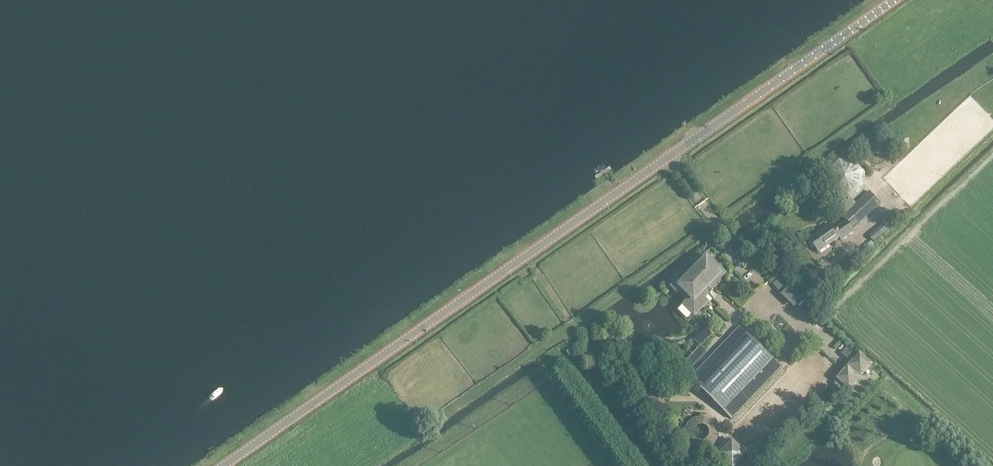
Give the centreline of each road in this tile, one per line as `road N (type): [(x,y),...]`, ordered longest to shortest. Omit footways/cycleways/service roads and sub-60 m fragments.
road 1 (tertiary): [(222,465),(894,0)]

